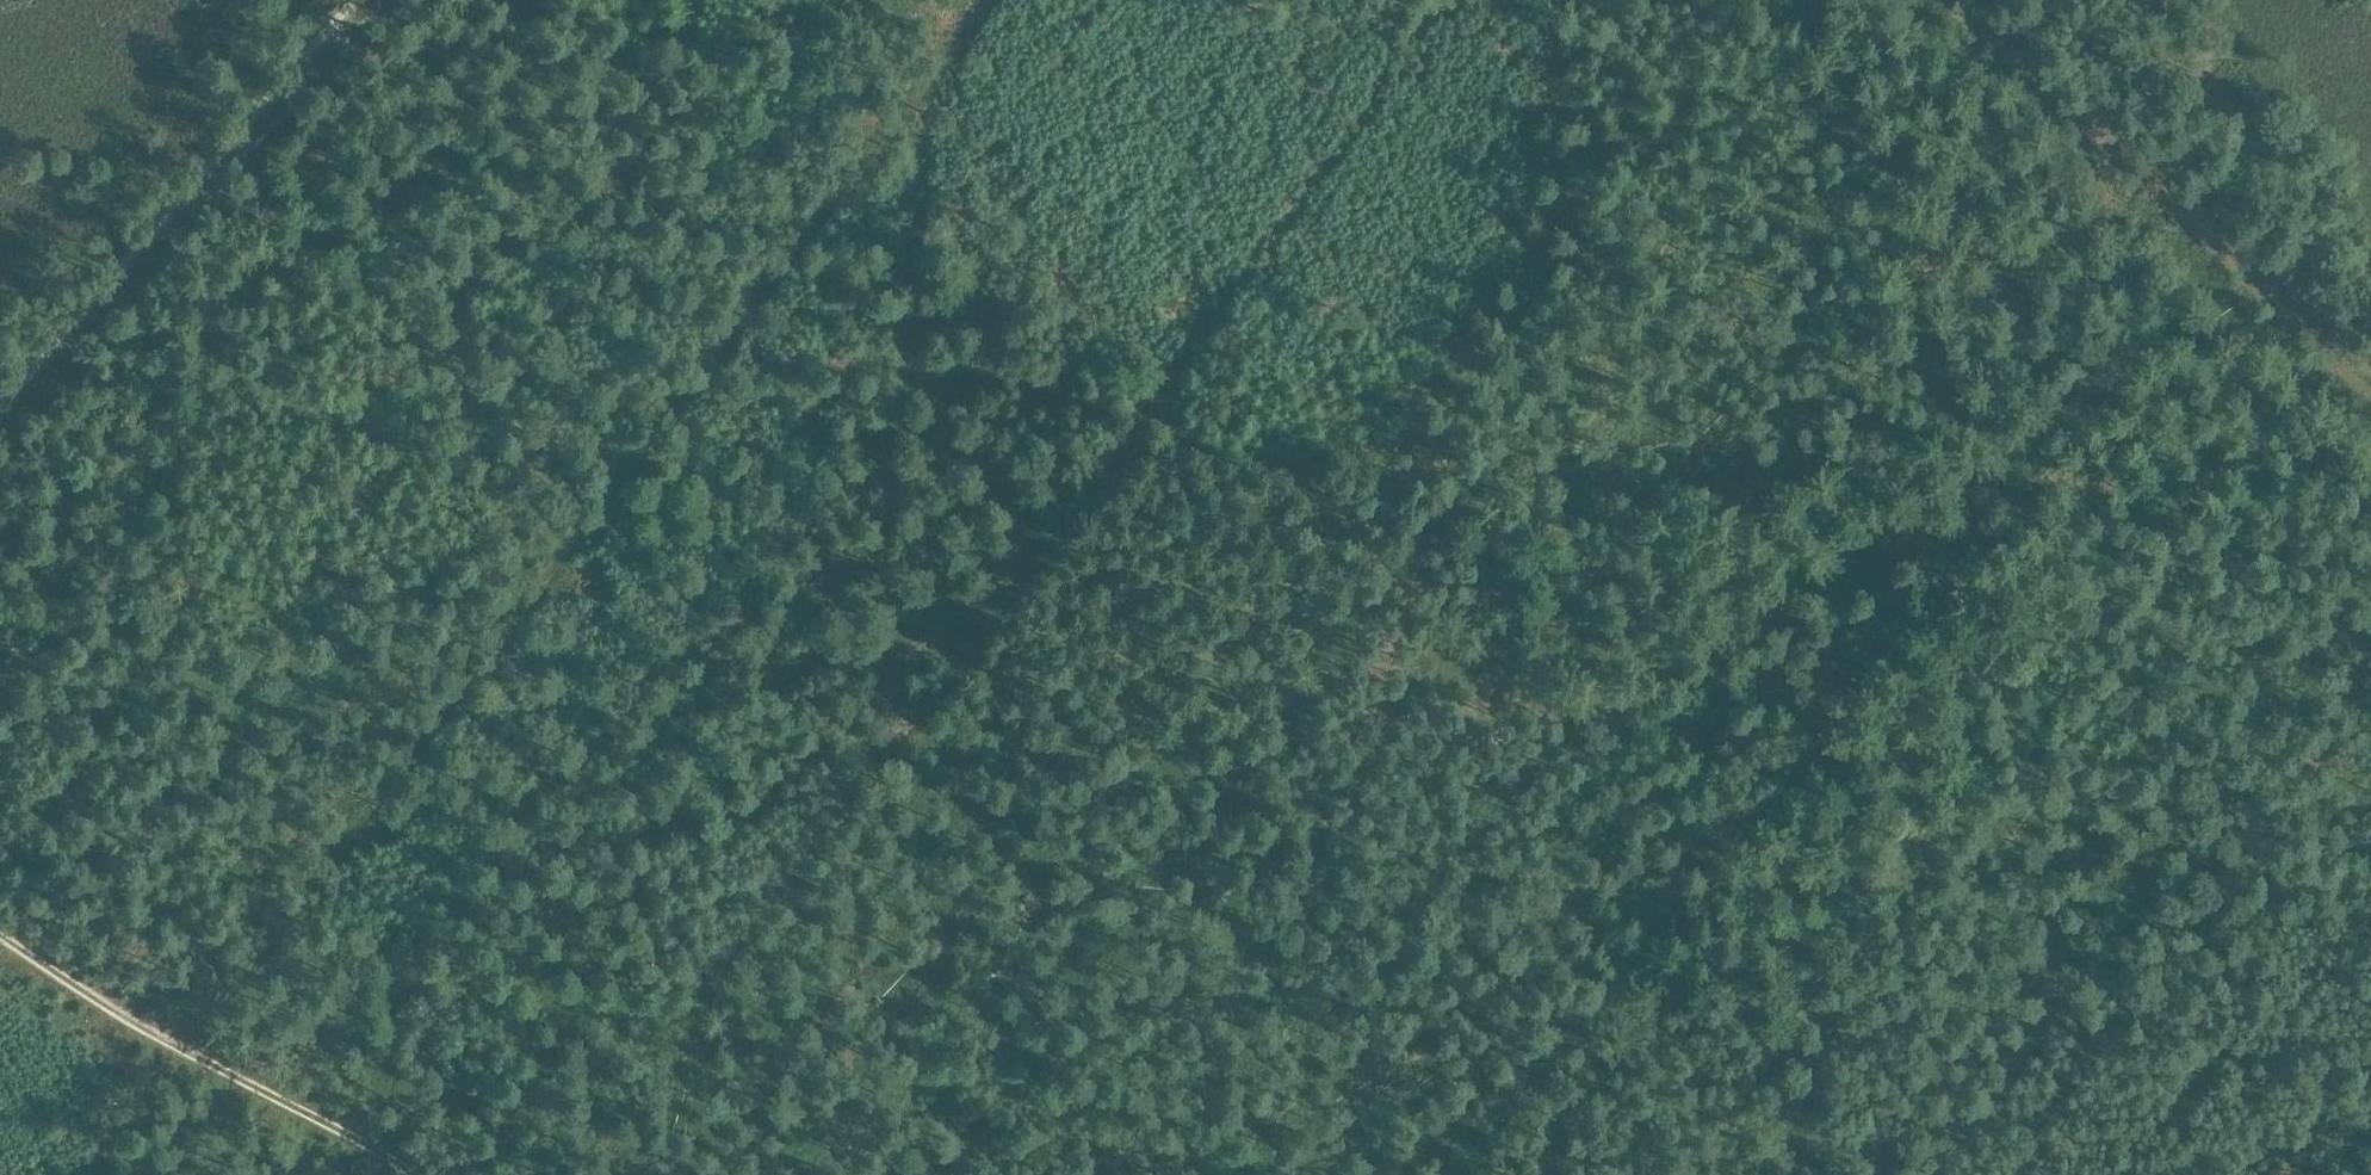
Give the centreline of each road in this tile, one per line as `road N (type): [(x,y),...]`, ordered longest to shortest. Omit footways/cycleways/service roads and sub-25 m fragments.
road 1 (track): [(180,1038),(994,0)]
road 2 (track): [(1887,0),(1962,61),(1988,125),(2028,149),(2081,165),(2370,429)]
road 3 (track): [(373,0),(0,426)]
road 4 (track): [(415,1174),(0,932)]
road 5 (track): [(2370,1076),(2297,1174)]

